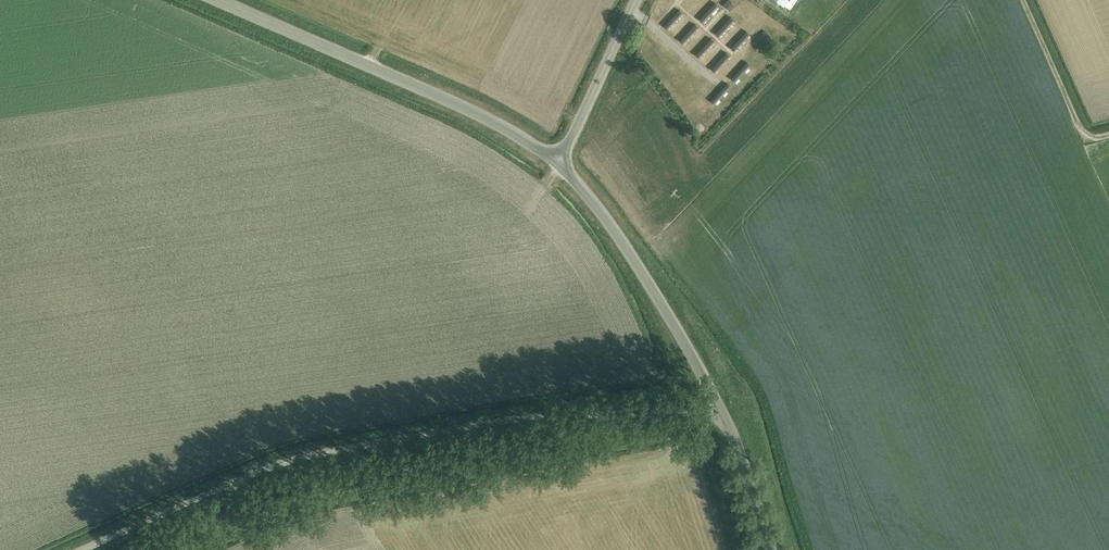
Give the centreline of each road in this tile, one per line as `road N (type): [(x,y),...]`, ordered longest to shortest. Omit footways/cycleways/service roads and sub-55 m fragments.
road 1 (unclassified): [(83,549),(309,456),(526,418),(720,410)]
road 2 (unclassified): [(560,161),(467,108),(214,0)]
road 3 (unclassified): [(720,410),(629,252),(560,161)]
road 4 (unclassified): [(560,161),(637,0)]
road 5 (unclassified): [(770,549),(720,410)]

